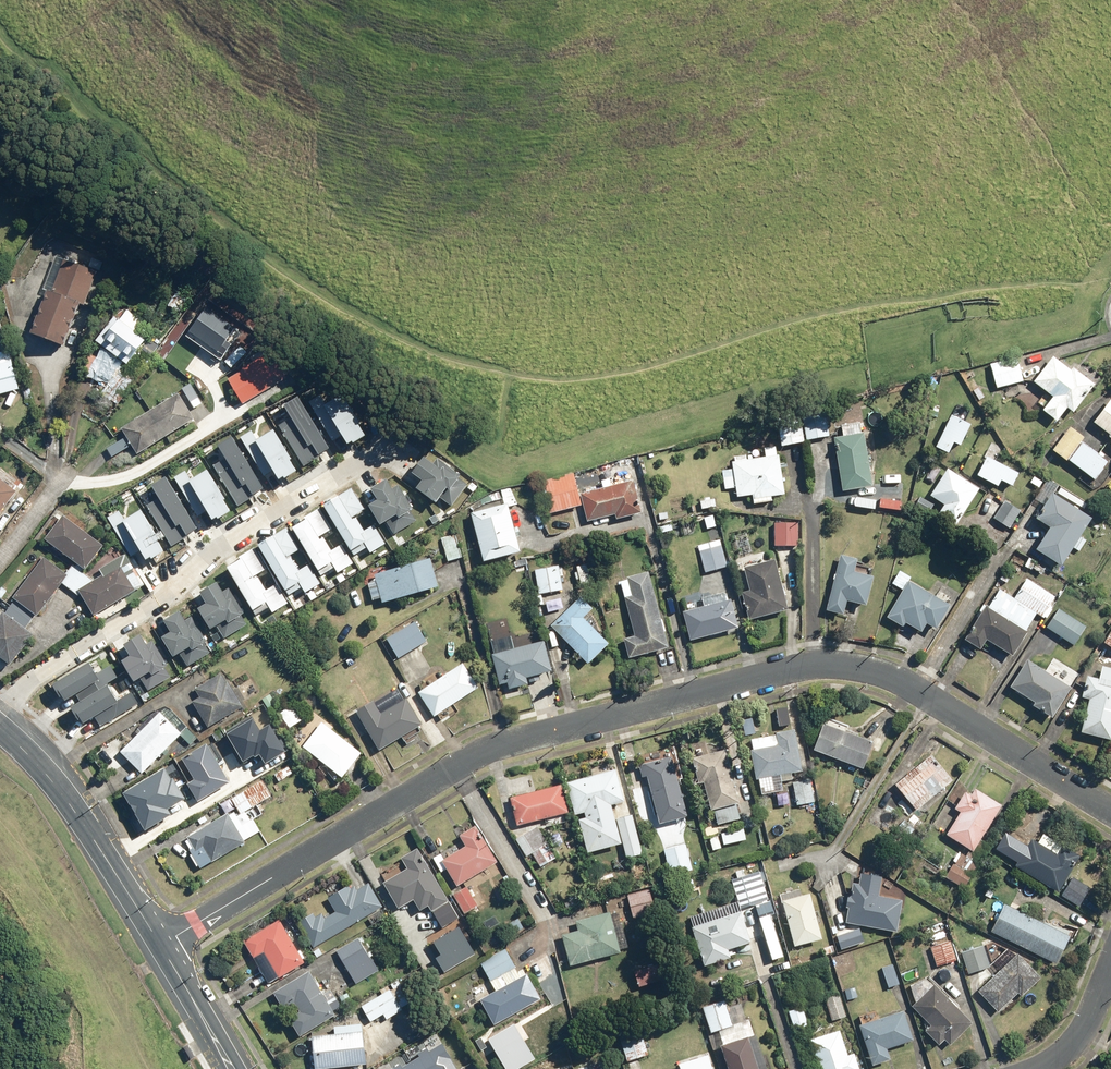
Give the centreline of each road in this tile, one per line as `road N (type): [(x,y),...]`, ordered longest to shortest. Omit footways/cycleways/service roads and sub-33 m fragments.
road 1 (residential): [(161,946),(476,748),(827,663),(908,687),(1110,814)]
road 2 (residential): [(332,471),(212,542),(143,603),(0,699)]
road 3 (tertiary): [(0,723),(60,783),(161,946)]
road 4 (tertiary): [(161,946),(235,1068)]
road 5 (residential): [(1110,959),(1069,1049),(1037,1068)]

